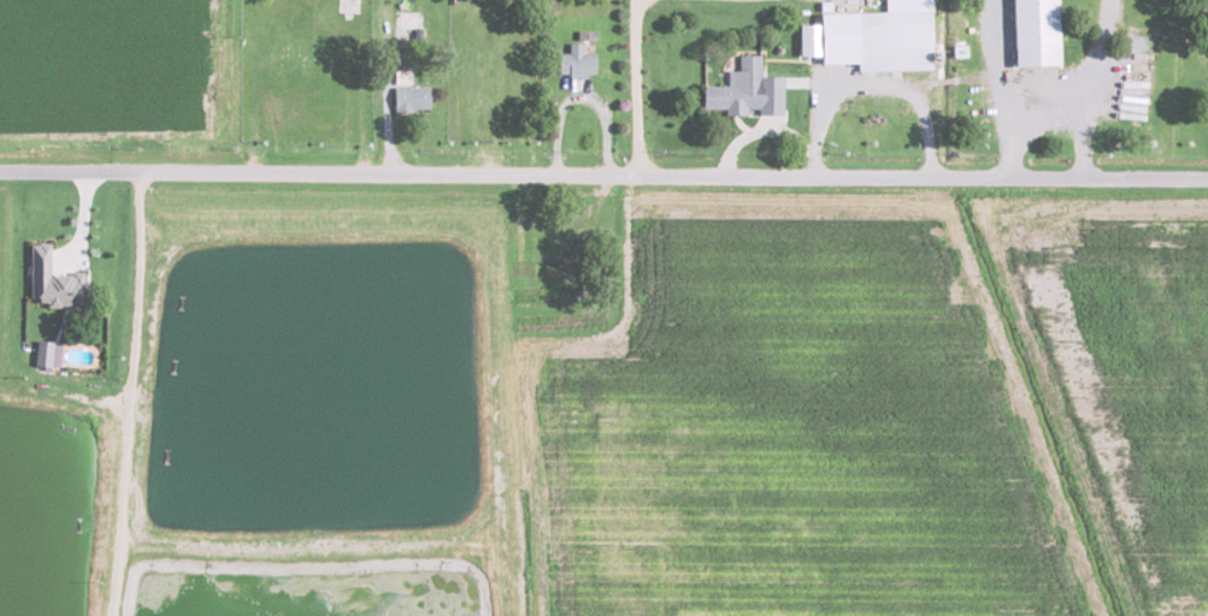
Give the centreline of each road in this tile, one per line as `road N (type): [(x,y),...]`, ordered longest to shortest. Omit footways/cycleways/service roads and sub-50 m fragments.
road 1 (tertiary): [(0,172),(1207,179)]
road 2 (track): [(137,172),(117,500)]
road 3 (track): [(642,176),(630,0)]

